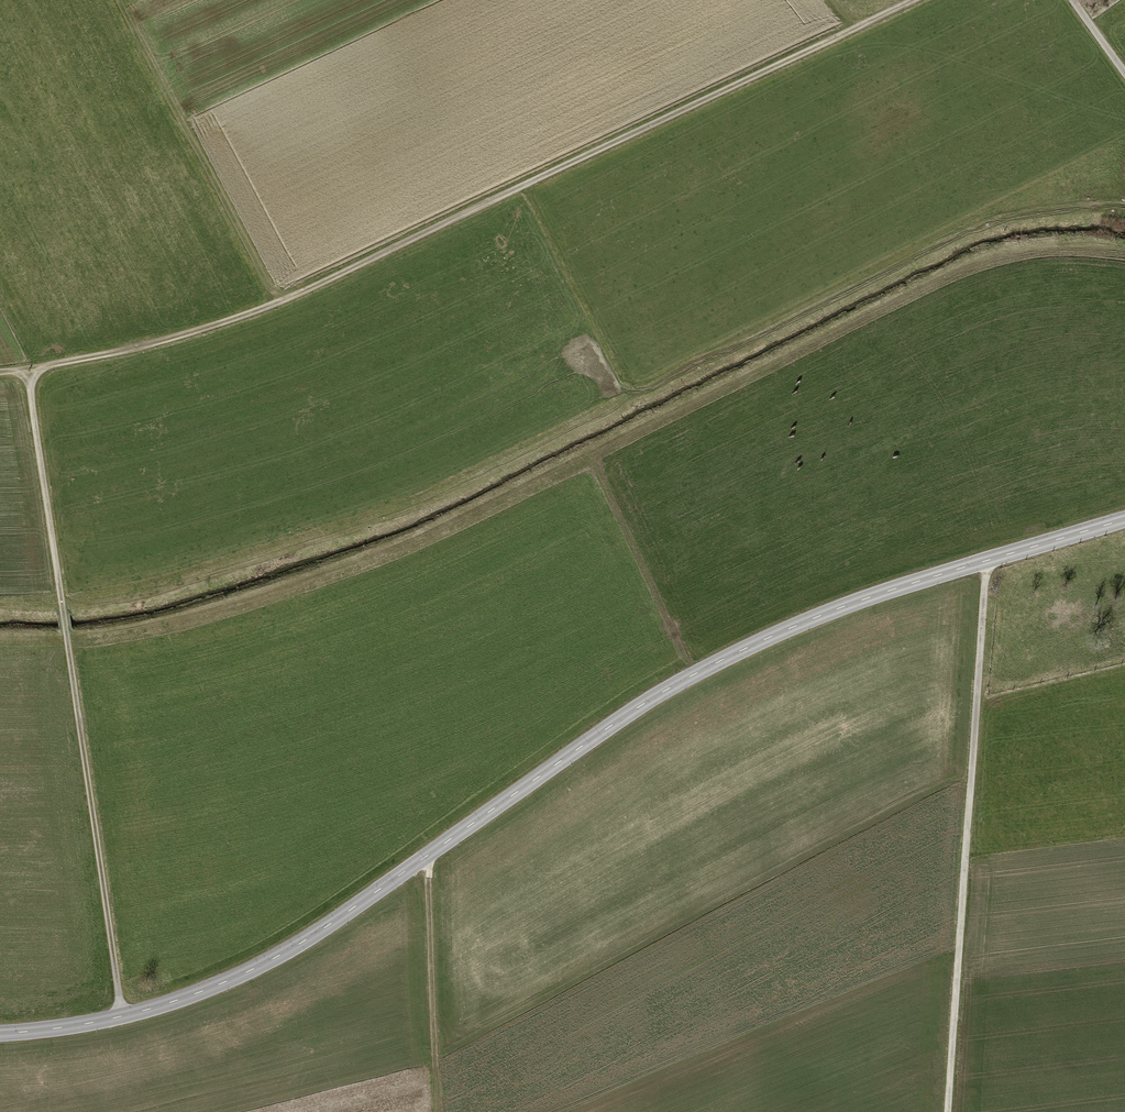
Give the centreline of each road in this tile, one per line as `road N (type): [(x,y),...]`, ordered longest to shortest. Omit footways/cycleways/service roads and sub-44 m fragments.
road 1 (tertiary): [(0,1032),(122,1016),(219,985),(308,938),(675,685),(815,617),(1124,519)]
road 2 (track): [(913,0),(299,293),(138,348),(0,372)]
road 3 (track): [(122,1016),(26,370)]
road 4 (track): [(992,560),(954,1111)]
road 5 (track): [(449,1111),(429,855)]

